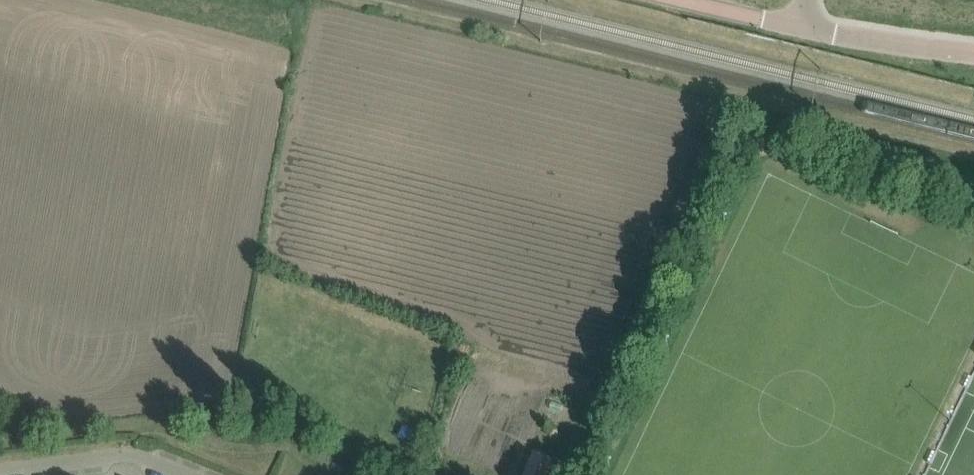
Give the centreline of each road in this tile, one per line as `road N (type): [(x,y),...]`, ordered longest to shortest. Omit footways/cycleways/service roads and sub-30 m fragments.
road 1 (residential): [(184,474),(122,457),(0,474)]
road 2 (residential): [(973,52),(799,28)]

